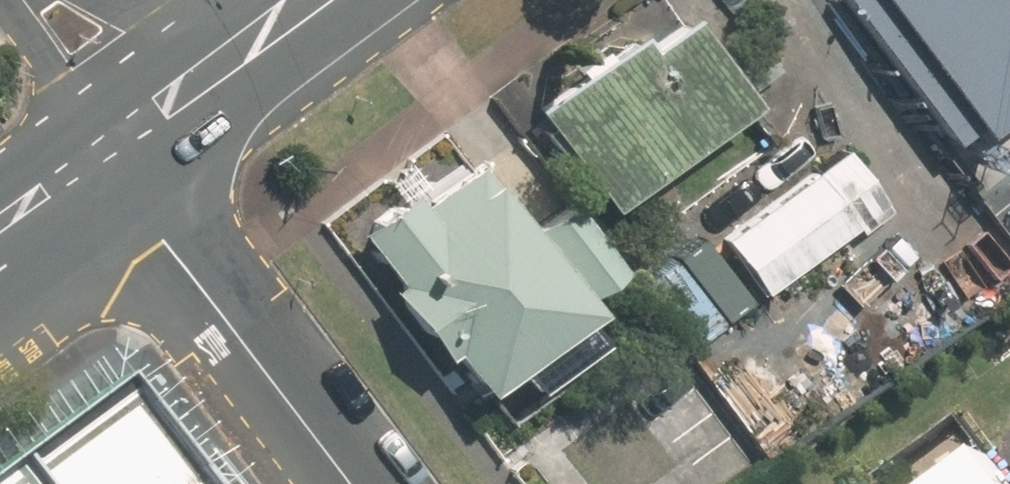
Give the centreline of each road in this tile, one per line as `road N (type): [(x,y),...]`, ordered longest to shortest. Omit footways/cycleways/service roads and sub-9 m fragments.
road 1 (residential): [(344,483),(102,146)]
road 2 (secondary): [(298,0),(102,146)]
road 3 (residential): [(7,0),(102,146)]
road 4 (residential): [(108,0),(156,11),(257,0)]
road 5 (secondary): [(102,146),(0,227)]

